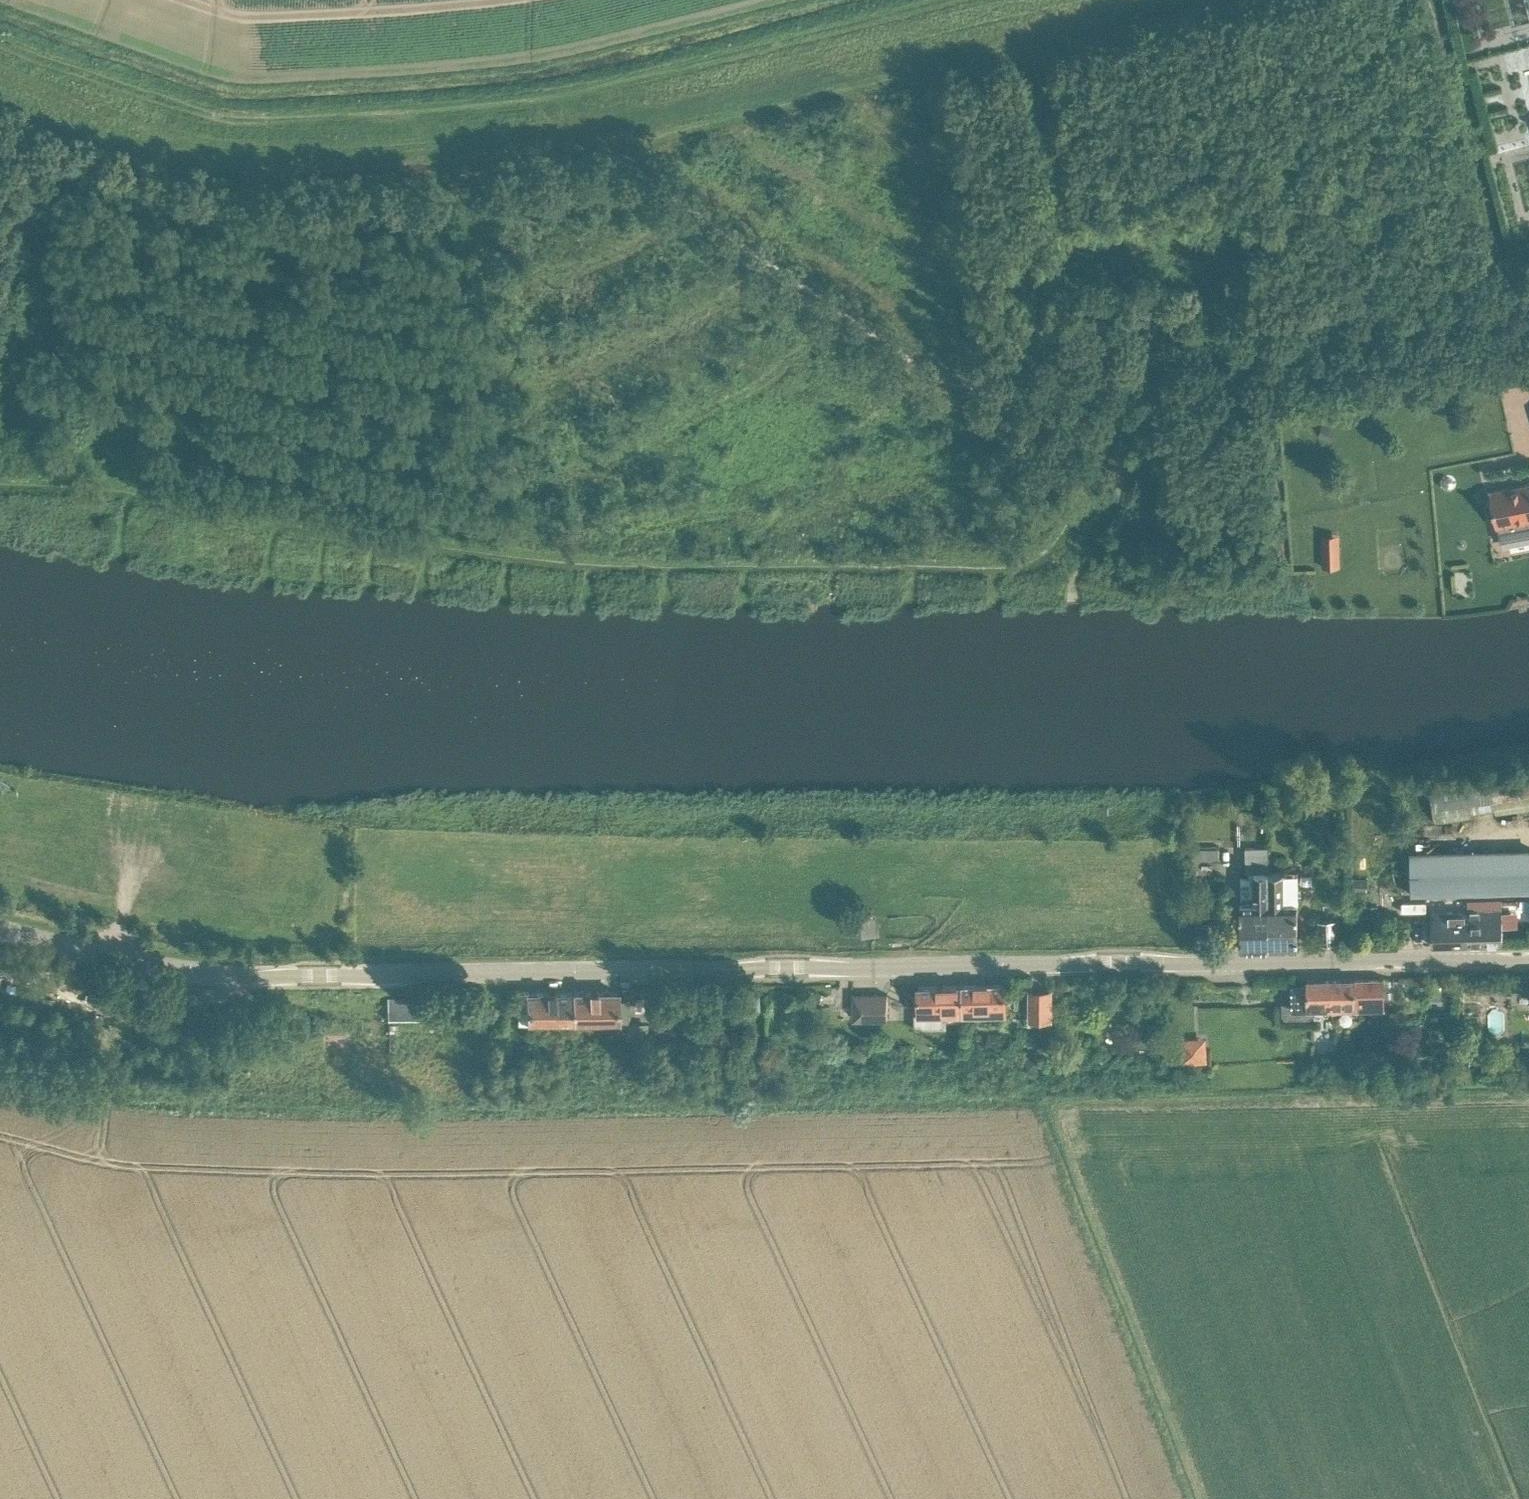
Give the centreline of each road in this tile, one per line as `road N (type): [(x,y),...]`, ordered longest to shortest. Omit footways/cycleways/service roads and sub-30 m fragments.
road 1 (tertiary): [(1528,955),(264,982),(0,928)]
road 2 (track): [(1325,327),(1118,366)]
road 3 (track): [(1118,366),(994,384)]

